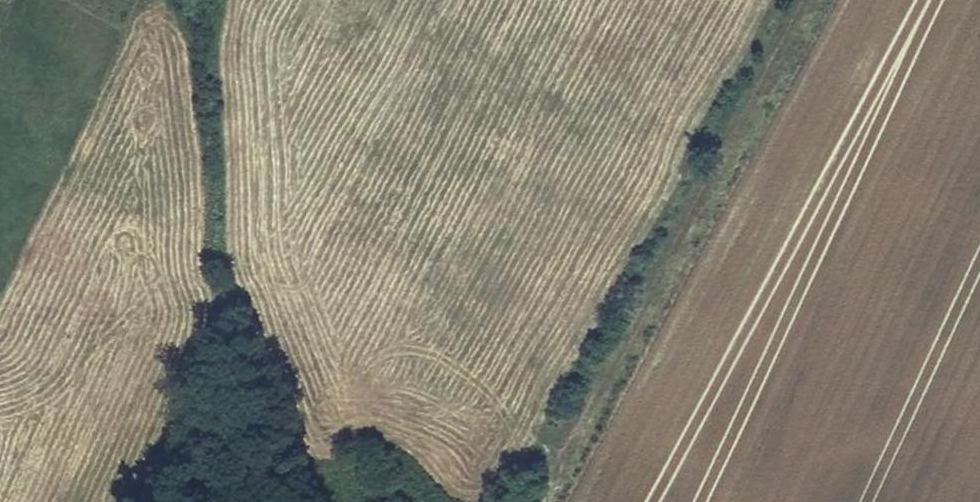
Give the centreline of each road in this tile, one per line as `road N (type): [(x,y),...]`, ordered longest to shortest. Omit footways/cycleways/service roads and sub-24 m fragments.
road 1 (track): [(539,501),(808,0)]

